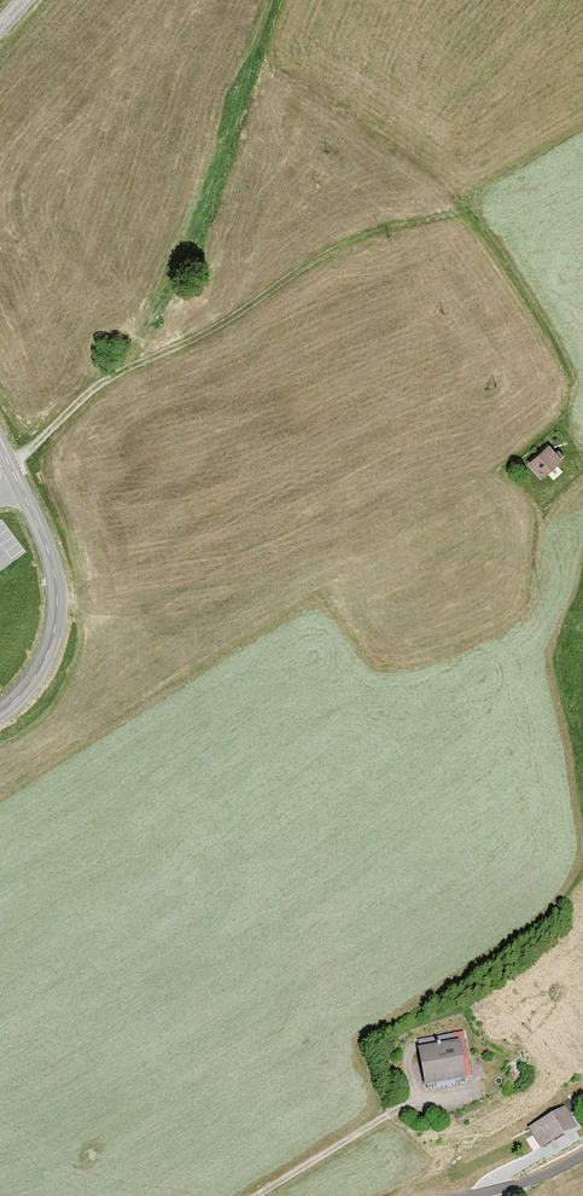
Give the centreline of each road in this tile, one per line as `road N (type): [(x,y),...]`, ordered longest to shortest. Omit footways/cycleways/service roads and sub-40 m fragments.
road 1 (track): [(13,469),(106,381),(192,342),(332,253),(397,226)]
road 2 (tertiary): [(0,440),(42,533),(57,603),(43,663),(0,713)]
road 3 (track): [(256,1195),(389,1115),(475,1088)]
road 4 (unclassified): [(470,1195),(536,1179),(582,1155)]

